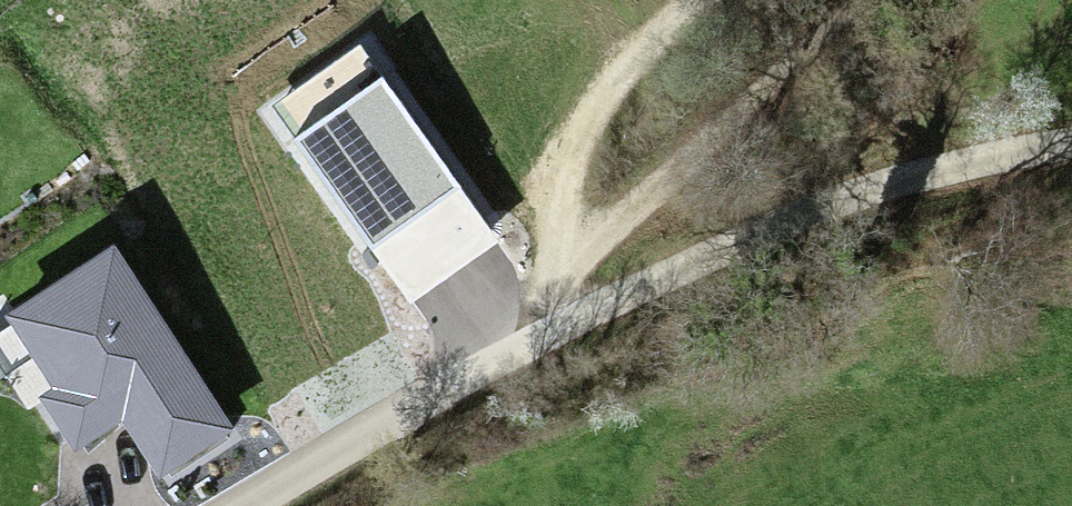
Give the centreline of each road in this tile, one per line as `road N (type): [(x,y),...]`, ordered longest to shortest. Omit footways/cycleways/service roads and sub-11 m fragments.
road 1 (unclassified): [(247,505),(494,358),(715,265),(1005,167),(1071,159)]
road 2 (track): [(886,0),(494,358)]
road 3 (track): [(549,307),(555,178),(639,30)]

